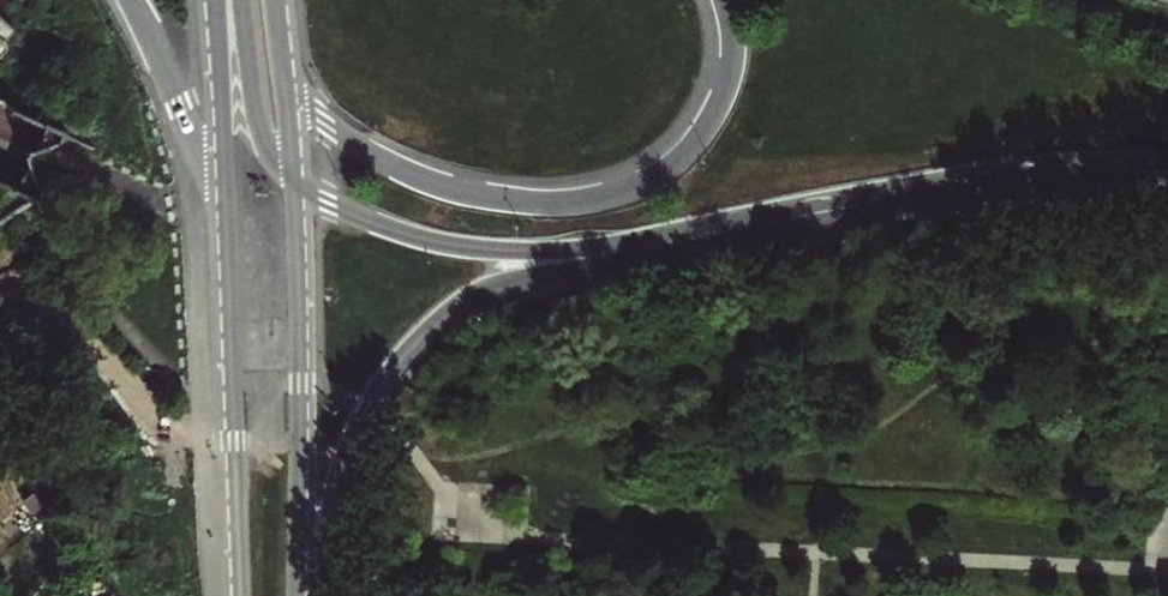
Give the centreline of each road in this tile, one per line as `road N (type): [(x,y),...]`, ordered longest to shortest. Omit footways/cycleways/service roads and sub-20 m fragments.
road 1 (trunk): [(313,595),(354,434),(383,384),(448,314),(509,288),(754,225)]
road 2 (trunk): [(725,0),(730,67),(697,138),(661,174),(586,200),(491,198),(409,176),(352,148),(308,111),(282,60)]
road 3 (trunk): [(293,178),(349,210),(482,249),(574,250),(754,225)]
road 4 (trunk): [(754,225),(1001,181),(1167,169)]
road 5 (tertiary): [(296,595),(293,178)]
road 6 (tertiary): [(227,220),(241,595)]
road 7 (trunk): [(128,0),(227,220)]
road 8 (tertiary): [(217,4),(227,220)]
road 9 (trunk): [(217,4),(260,128),(293,178)]

